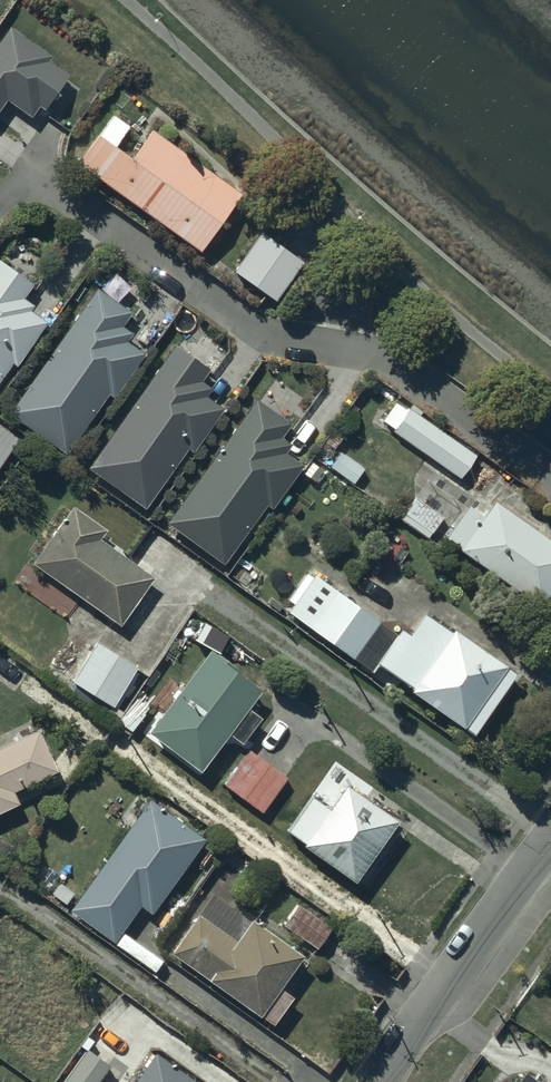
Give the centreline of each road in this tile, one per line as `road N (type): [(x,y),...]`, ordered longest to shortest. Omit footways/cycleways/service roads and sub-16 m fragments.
road 1 (residential): [(379,1081),(550,837)]

